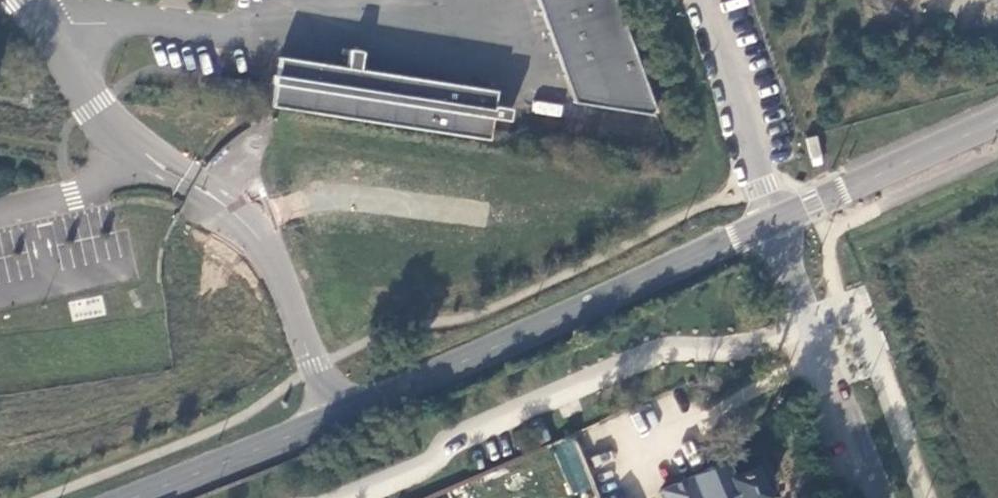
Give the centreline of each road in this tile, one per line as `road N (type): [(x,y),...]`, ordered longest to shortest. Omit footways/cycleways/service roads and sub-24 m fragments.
road 1 (tertiary): [(132,497),(780,221)]
road 2 (unclassified): [(877,497),(780,221)]
road 3 (tertiary): [(780,221),(997,121)]
road 4 (unclassified): [(780,221),(702,0)]
road 5 (track): [(820,340),(783,375),(639,453)]

